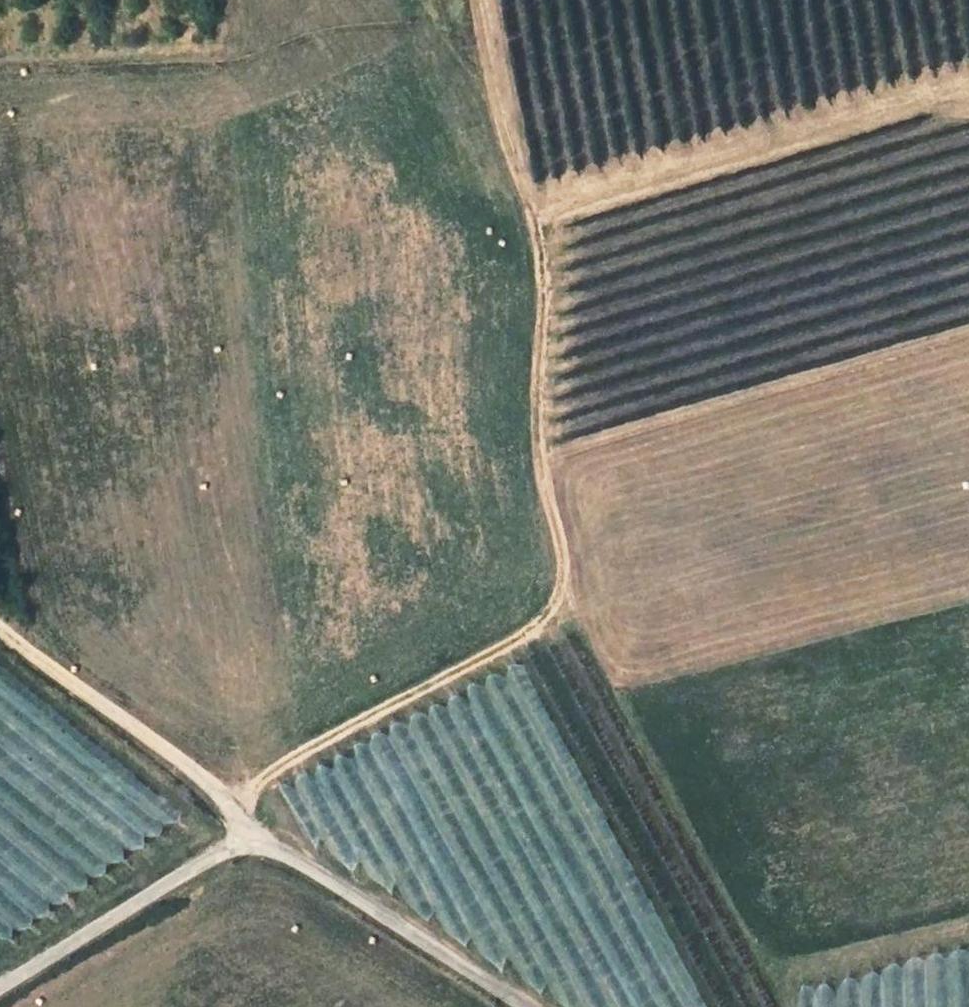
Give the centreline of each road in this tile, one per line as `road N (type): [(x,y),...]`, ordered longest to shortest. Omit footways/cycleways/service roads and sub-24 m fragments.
road 1 (track): [(485,0),(505,45),(511,145),(539,244),(538,462),(562,588),(530,635),(220,804)]
road 2 (unclassified): [(514,1006),(287,865),(257,834),(0,993)]
road 3 (track): [(257,834),(0,632)]

